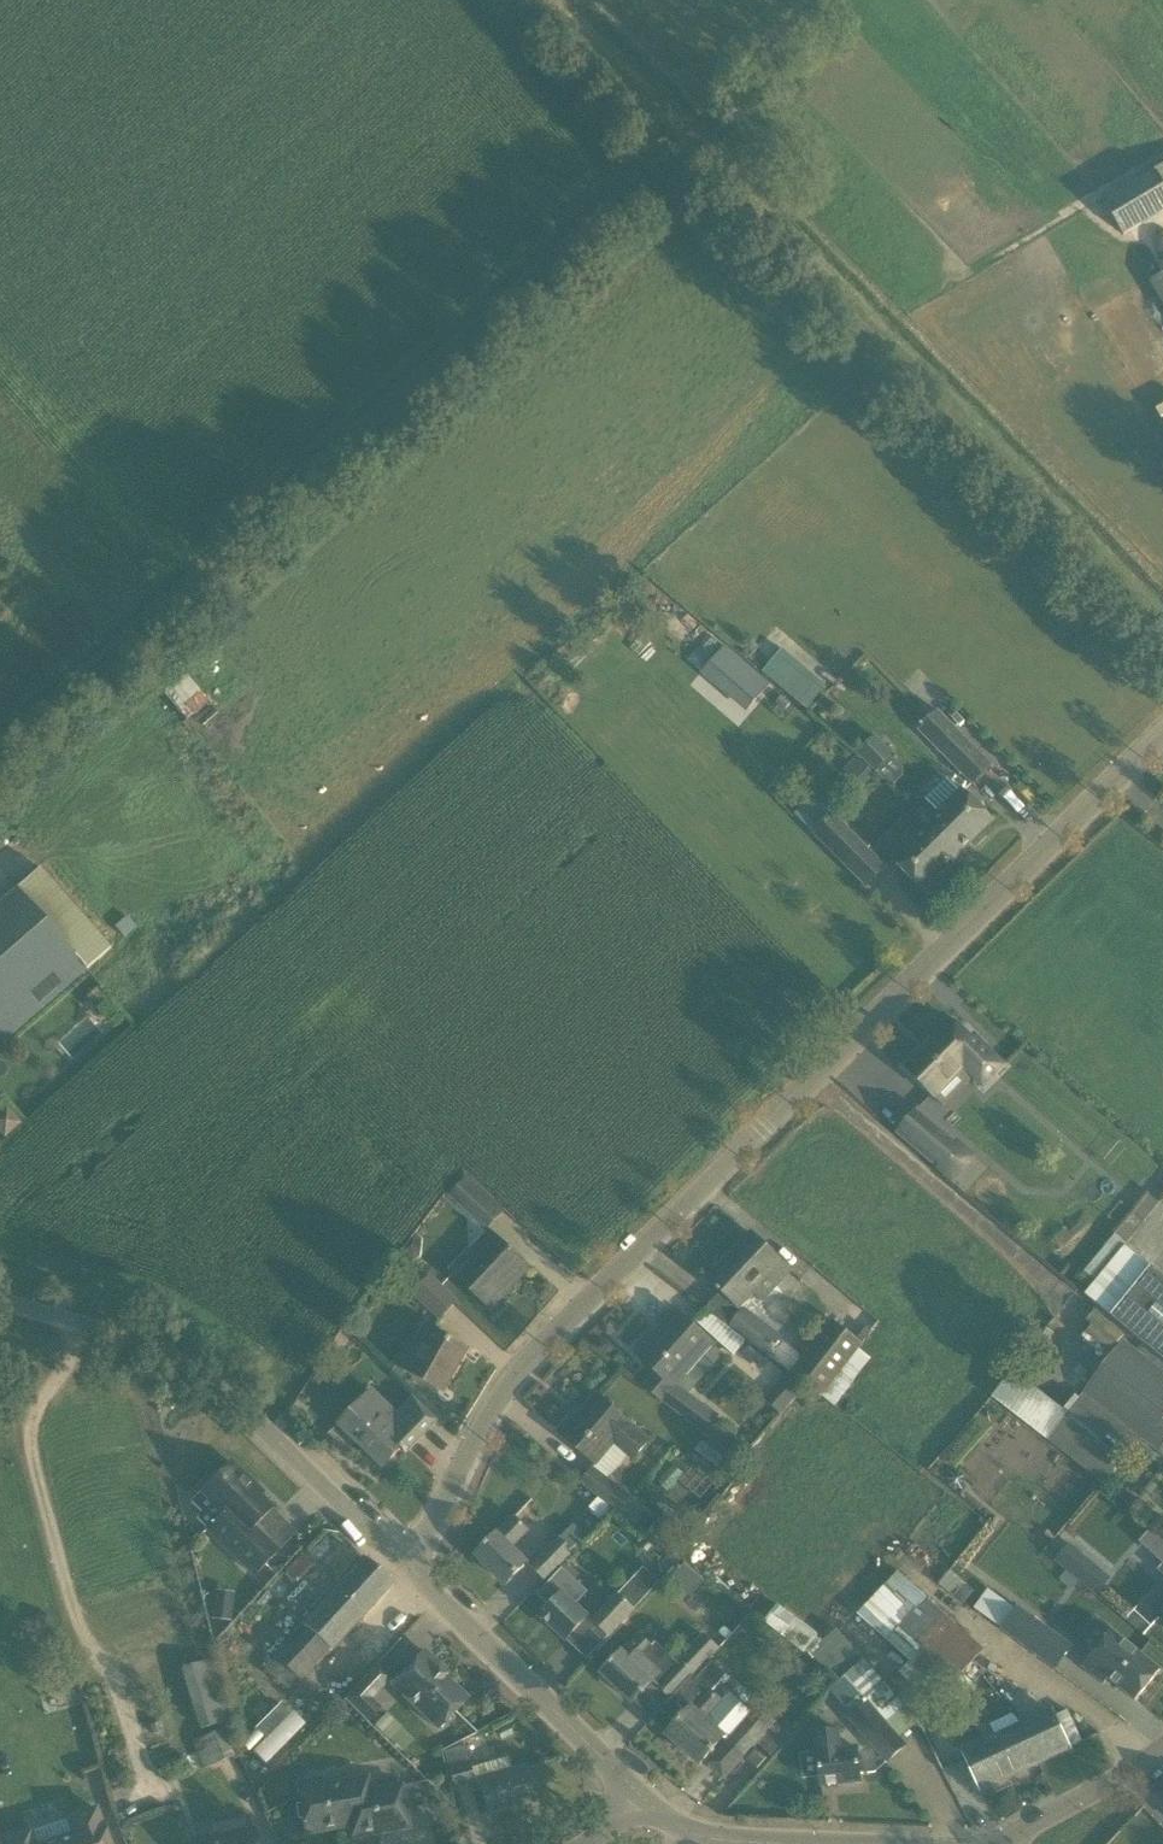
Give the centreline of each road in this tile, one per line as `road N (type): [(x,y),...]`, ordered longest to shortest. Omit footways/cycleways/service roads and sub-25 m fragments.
road 1 (residential): [(409,1569),(512,1375),(1162,733)]
road 2 (unclassified): [(409,1569),(222,1384),(169,1357),(0,1301)]
road 3 (residential): [(639,1801),(409,1569)]
road 4 (residential): [(828,1843),(698,1837),(639,1801)]
road 5 (residential): [(1006,1843),(1162,1740)]

